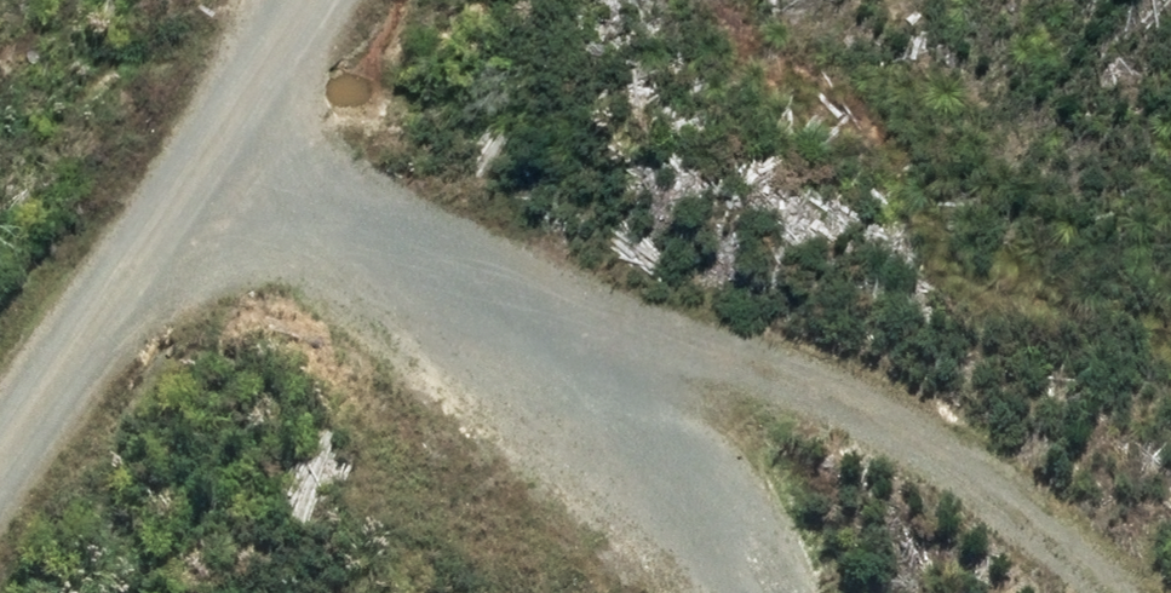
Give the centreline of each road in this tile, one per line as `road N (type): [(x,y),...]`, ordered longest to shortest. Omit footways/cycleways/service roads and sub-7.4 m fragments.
road 1 (track): [(1144,592),(1004,497),(609,356),(185,138)]
road 2 (track): [(0,423),(185,138),(289,0)]
road 3 (track): [(609,356),(669,592)]

